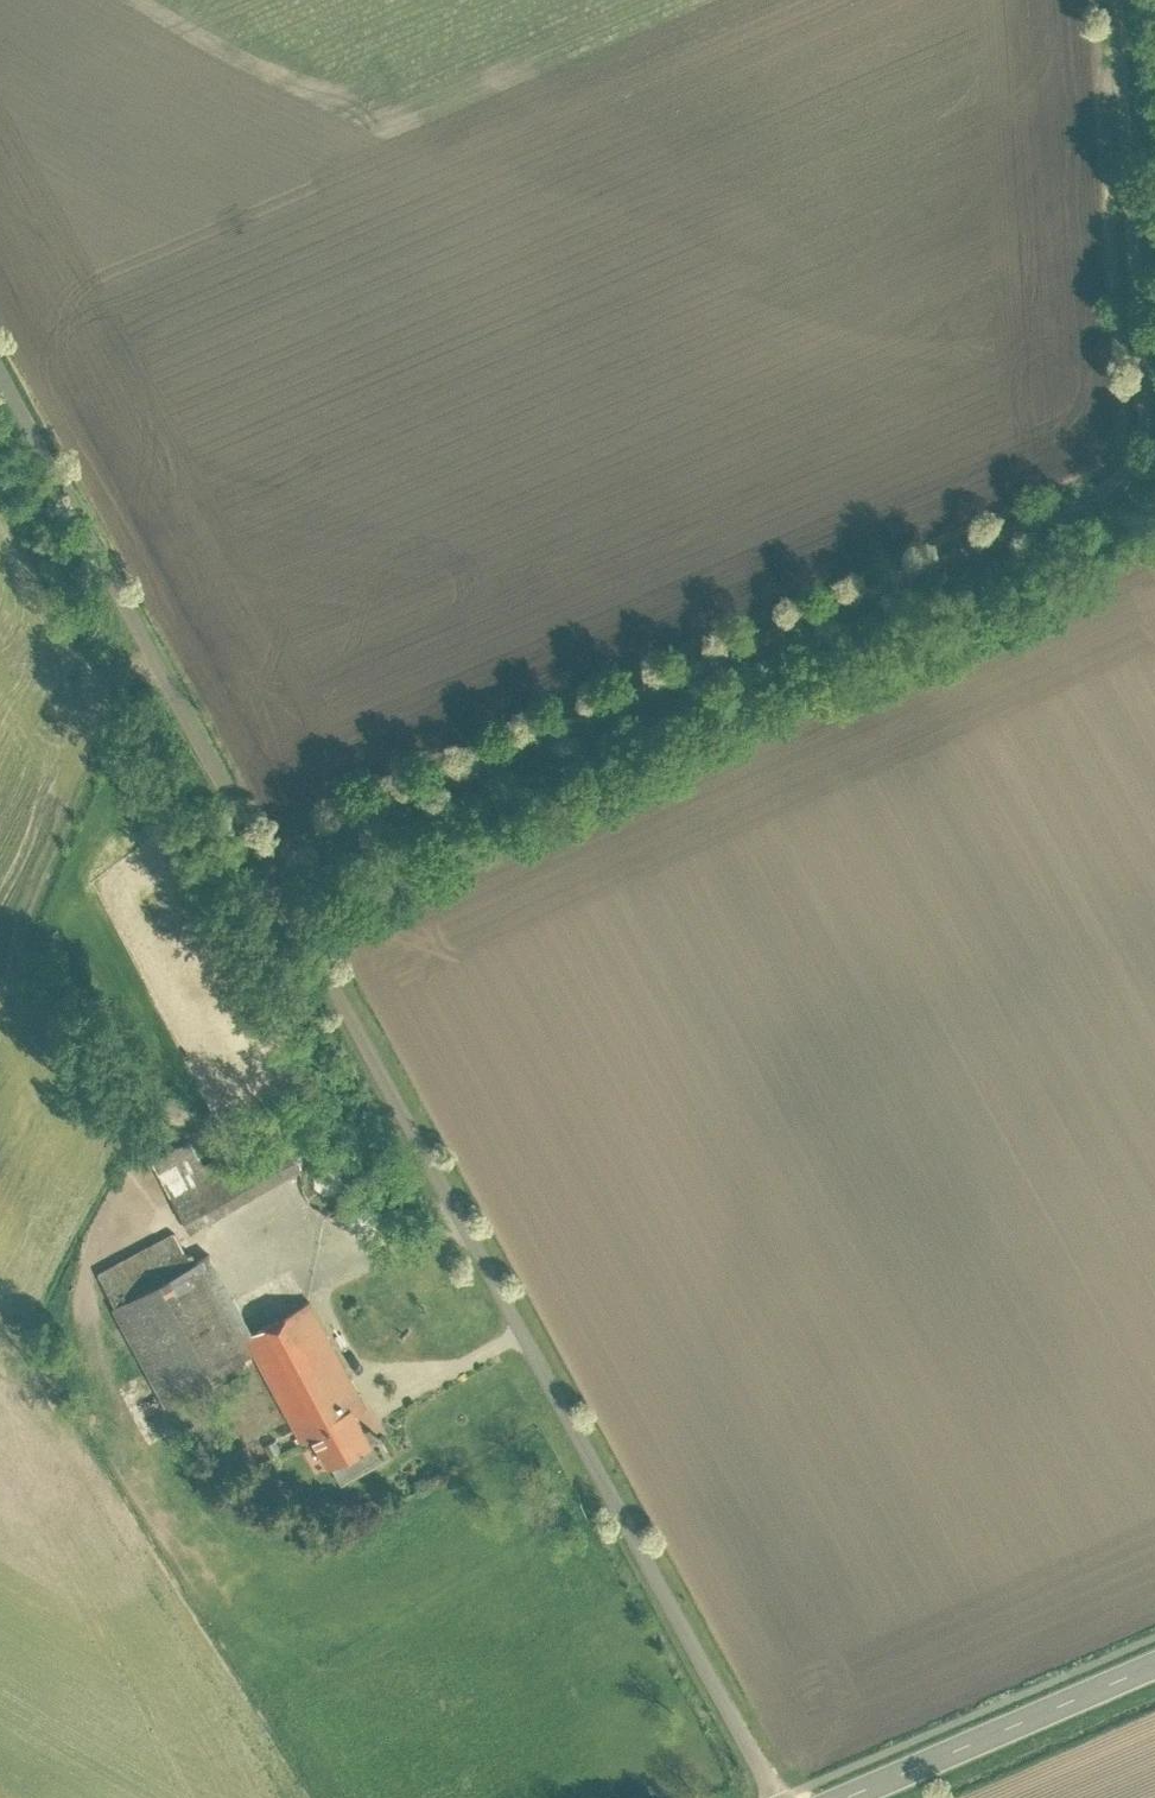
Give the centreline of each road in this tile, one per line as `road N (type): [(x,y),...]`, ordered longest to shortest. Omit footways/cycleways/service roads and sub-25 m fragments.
road 1 (unclassified): [(772,1797),(293,879),(0,344)]
road 2 (track): [(1117,0),(1149,431),(293,879)]
road 3 (tertiary): [(1154,1663),(840,1797)]

